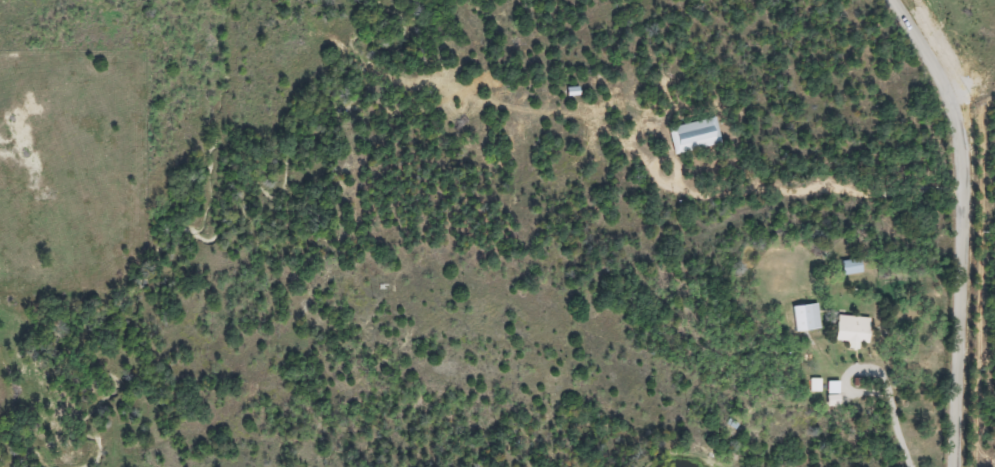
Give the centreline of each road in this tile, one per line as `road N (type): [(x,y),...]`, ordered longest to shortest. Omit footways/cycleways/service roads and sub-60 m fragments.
road 1 (residential): [(949,466),(956,150),(941,89),(888,0)]

